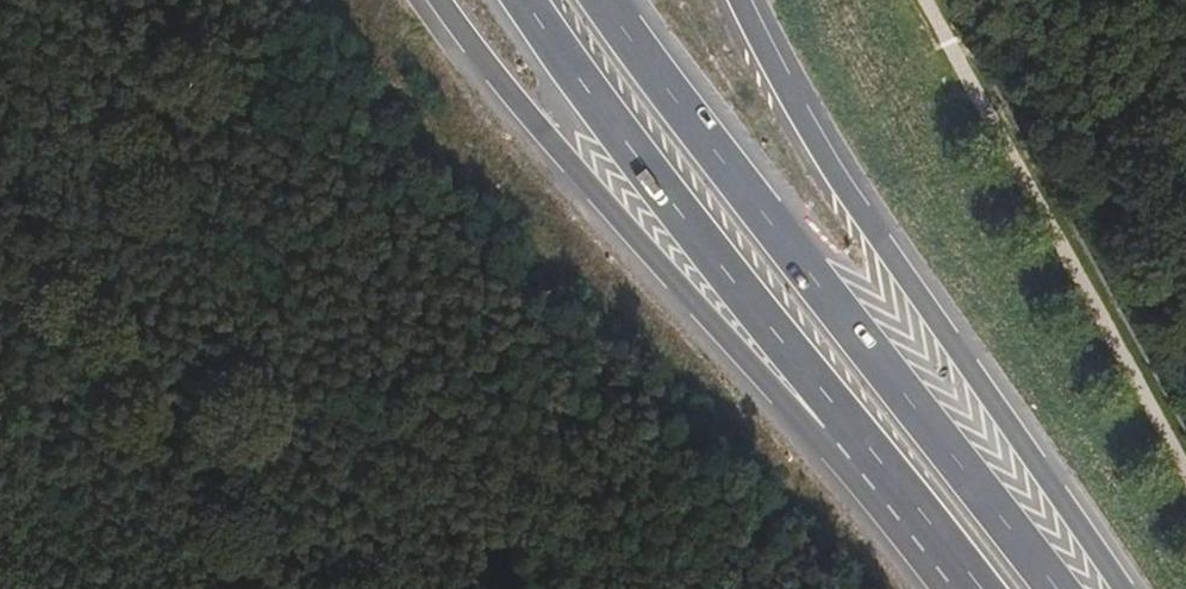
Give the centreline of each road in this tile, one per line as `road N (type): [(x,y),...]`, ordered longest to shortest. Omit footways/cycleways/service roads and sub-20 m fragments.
road 1 (trunk): [(1062,588),(604,0)]
road 2 (secondary): [(1115,588),(811,138),(738,0)]
road 3 (secondary): [(435,0),(522,122),(730,349),(801,404),(853,432)]
road 4 (trunk): [(530,0),(853,432)]
road 5 (primary): [(853,432),(978,588)]

